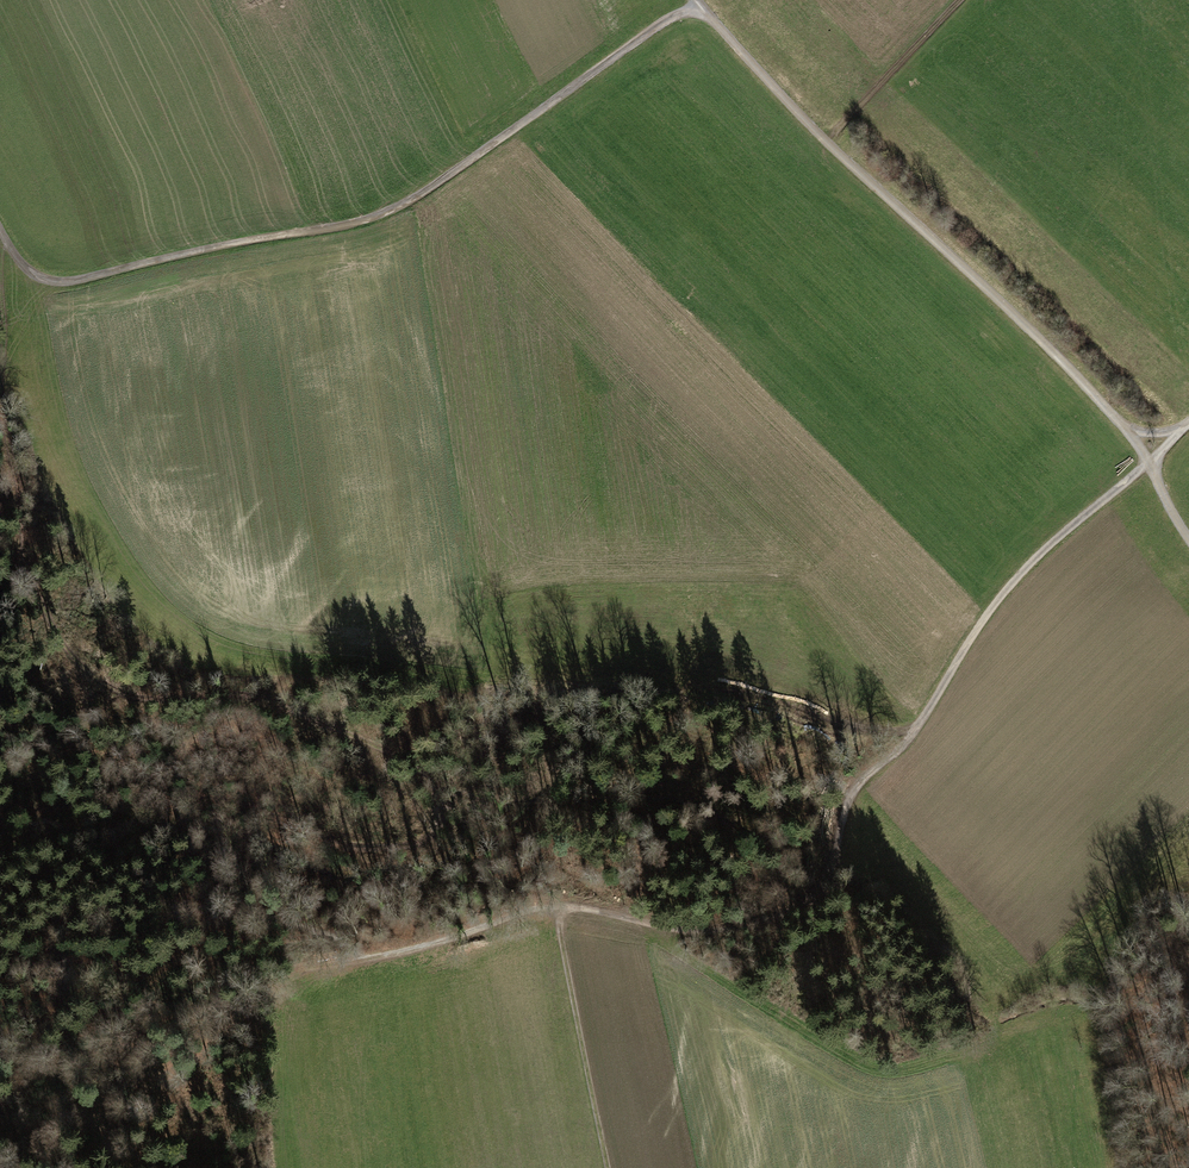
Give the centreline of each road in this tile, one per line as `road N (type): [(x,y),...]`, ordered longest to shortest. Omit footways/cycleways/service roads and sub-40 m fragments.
road 1 (track): [(0,823),(39,809),(205,799),(252,808),(345,848),(426,842),(441,825),(421,769),(379,745),(262,698),(145,701),(110,690),(53,629),(30,579),(4,433),(12,251)]
road 2 (track): [(1144,467),(1018,574),(915,731),(850,795),(824,899),(742,925),(685,932),(612,911),(526,909),(371,959)]
road 3 (track): [(0,230),(38,278),(74,286),(394,202),(699,5)]
road 4 (track): [(695,0),(814,137),(959,259),(1101,402),(1144,467)]
road 5 (track): [(371,959),(284,923),(123,889),(97,886),(0,906)]
road 6 (track): [(609,1167),(556,907)]
road 7 (track): [(955,0),(814,137)]
road 8 (track): [(371,959),(302,969),(278,984),(273,1055)]
road 9 (track): [(824,899),(826,954),(859,1036)]

